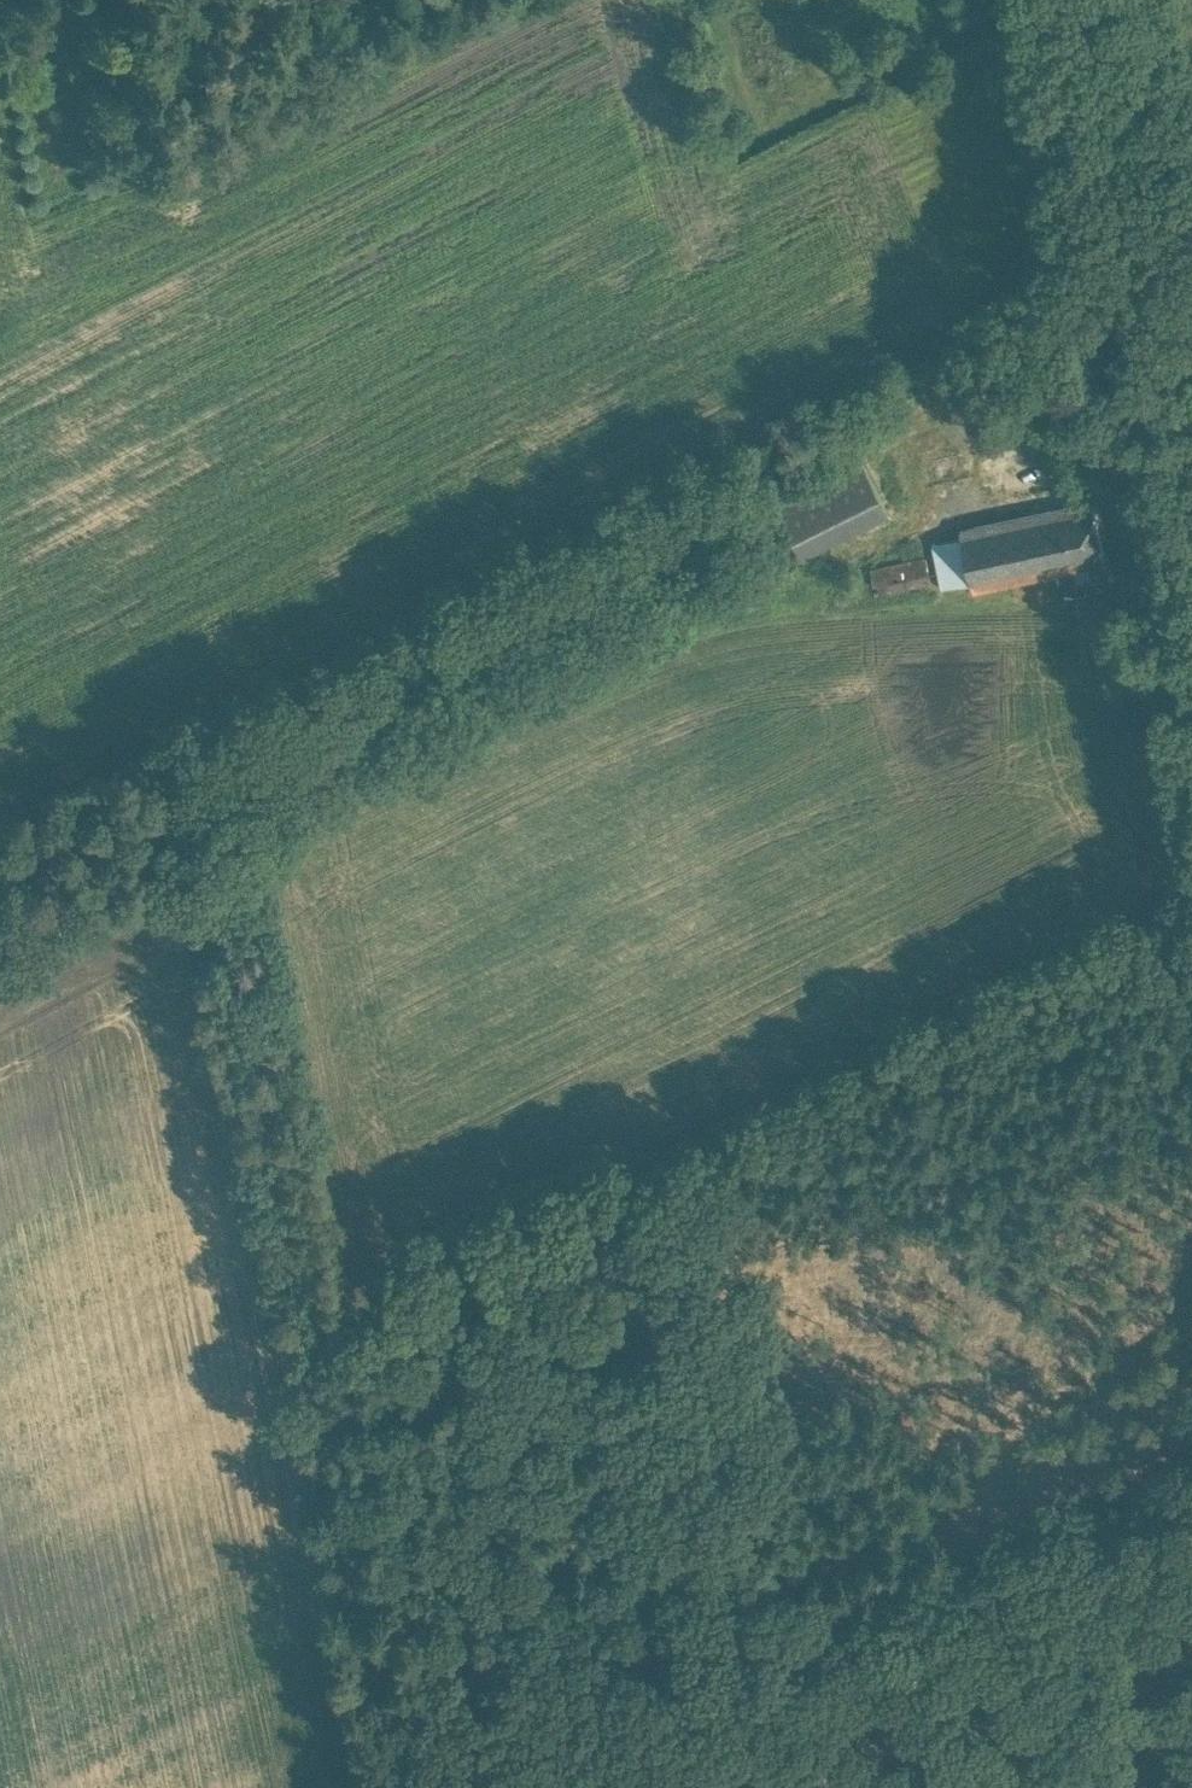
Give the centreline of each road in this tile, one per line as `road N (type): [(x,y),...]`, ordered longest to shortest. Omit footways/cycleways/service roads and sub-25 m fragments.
road 1 (track): [(405,1787),(256,1102),(205,911),(195,853),(201,811),(215,784),(874,438)]
road 2 (track): [(1191,1527),(697,1787)]
road 3 (track): [(1094,0),(1191,460)]

